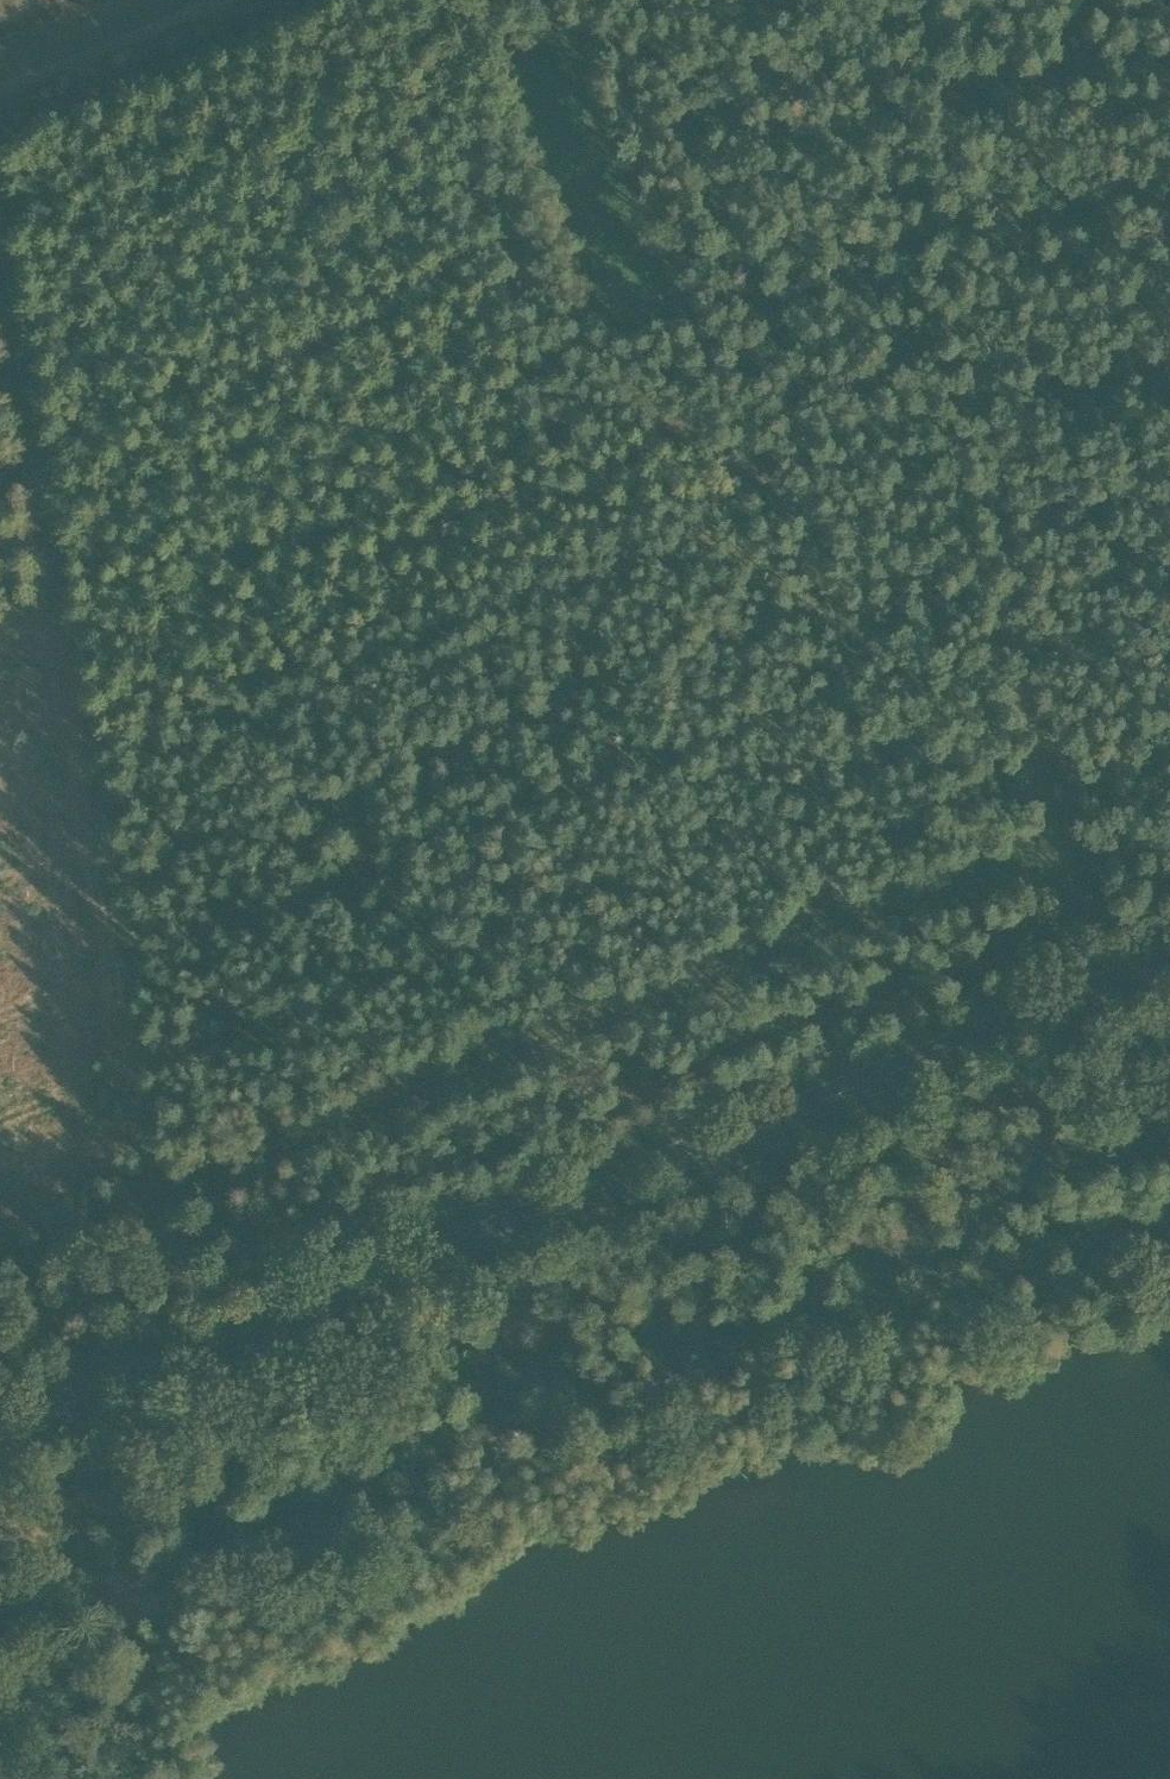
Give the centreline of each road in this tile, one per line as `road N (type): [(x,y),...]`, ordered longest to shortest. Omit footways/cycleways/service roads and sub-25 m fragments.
road 1 (secondary): [(0,1427),(1169,961)]
road 2 (track): [(0,1621),(505,1427),(1169,1219)]
road 3 (track): [(1086,995),(1044,873),(910,0)]
road 4 (track): [(192,1386),(57,597)]
road 5 (track): [(57,597),(0,164)]
road 6 (track): [(211,0),(0,88)]

